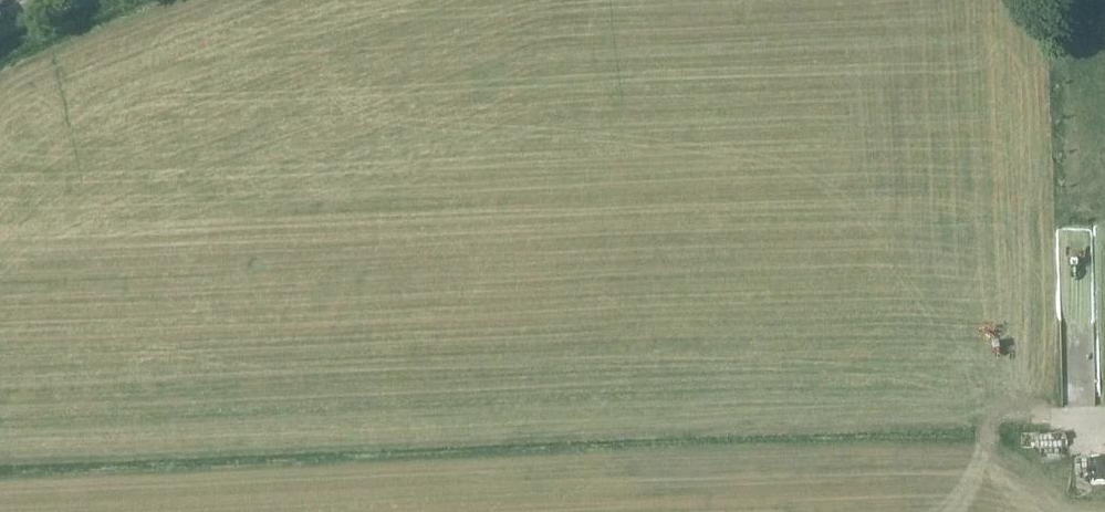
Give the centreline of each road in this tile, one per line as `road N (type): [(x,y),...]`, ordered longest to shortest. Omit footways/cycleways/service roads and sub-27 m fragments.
road 1 (track): [(1068,419),(916,511)]

